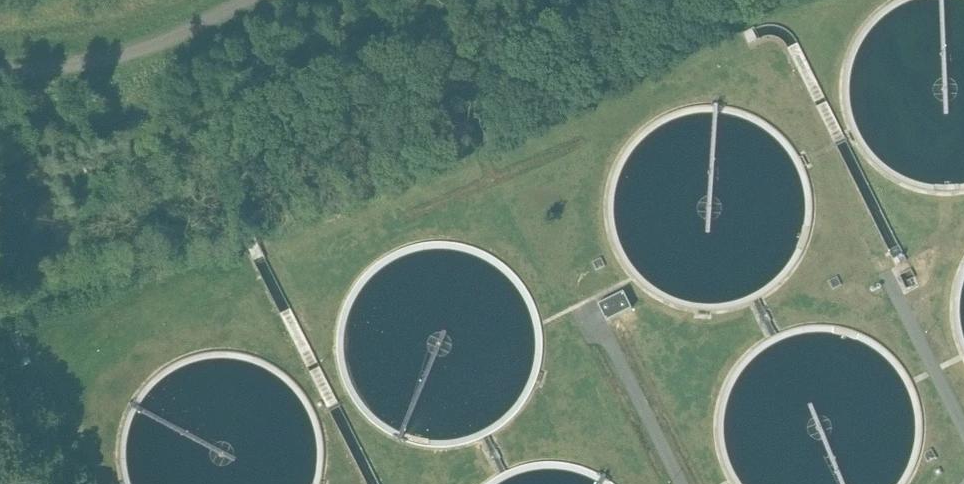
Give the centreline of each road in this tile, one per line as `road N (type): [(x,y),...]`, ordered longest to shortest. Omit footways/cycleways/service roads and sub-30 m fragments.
road 1 (unclassified): [(0,74),(155,47),(249,0)]

